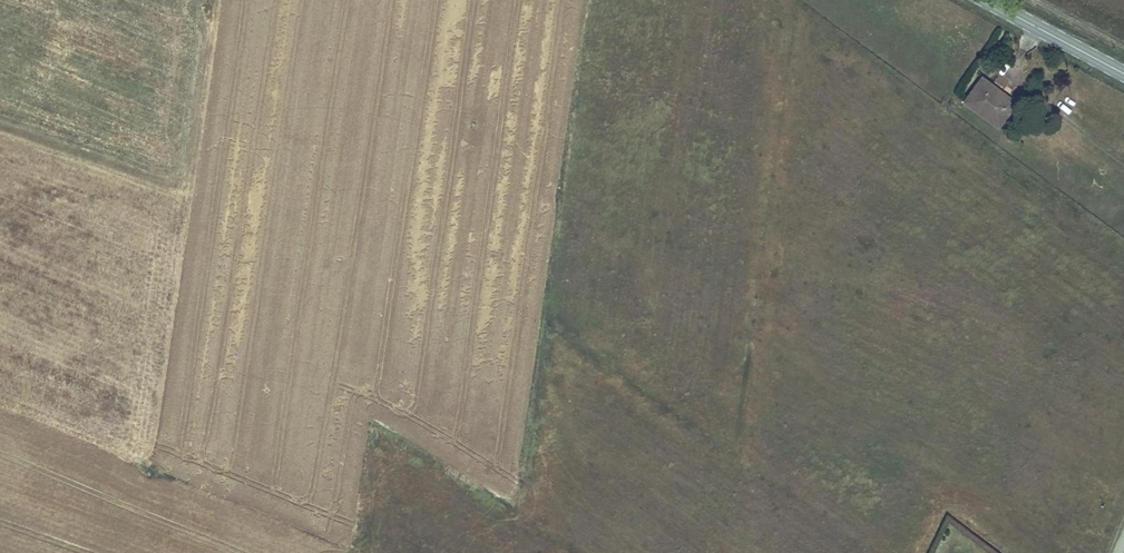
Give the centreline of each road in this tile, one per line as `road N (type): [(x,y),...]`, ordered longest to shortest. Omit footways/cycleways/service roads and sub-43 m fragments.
road 1 (secondary): [(1123,73),(988,0)]

